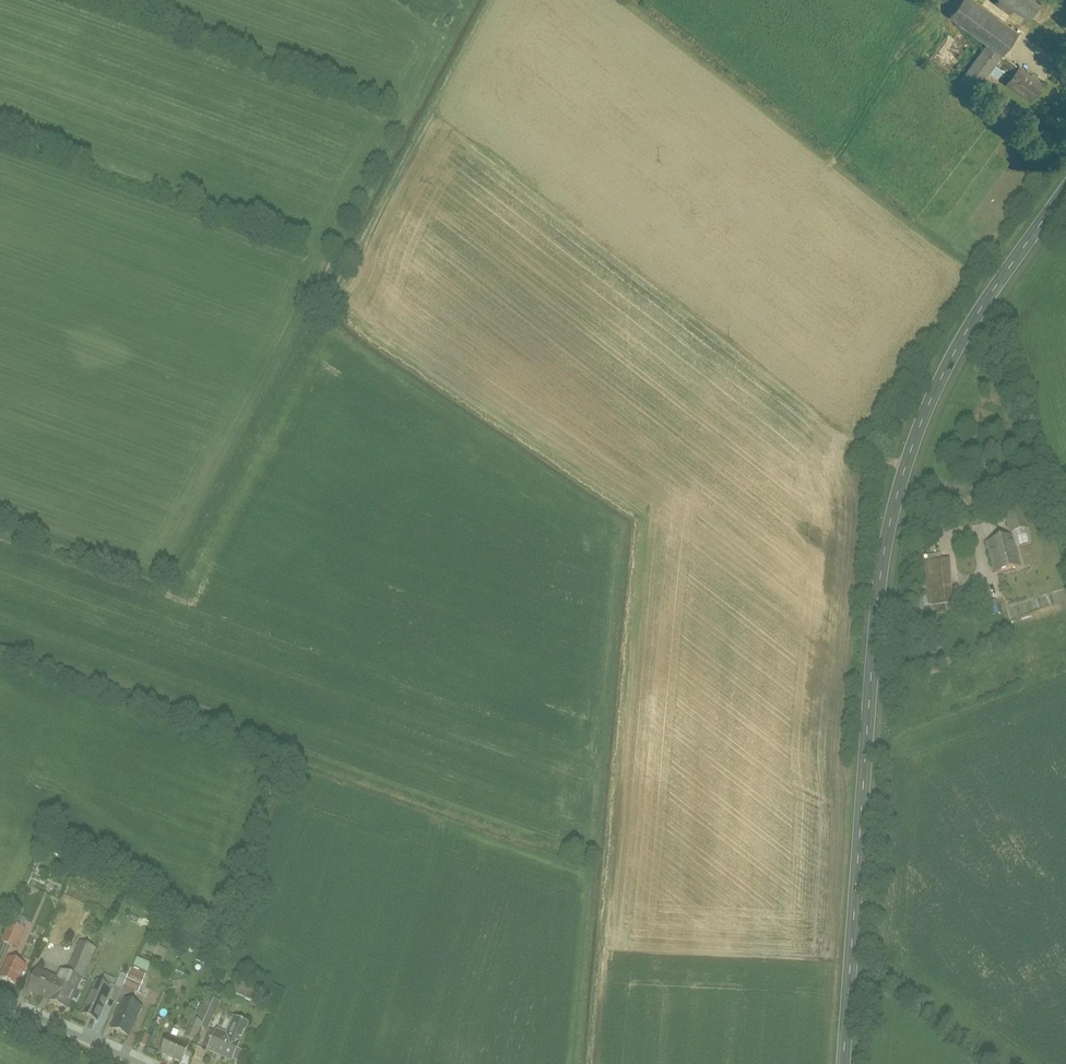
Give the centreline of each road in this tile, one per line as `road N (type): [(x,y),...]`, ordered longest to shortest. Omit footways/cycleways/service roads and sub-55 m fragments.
road 1 (tertiary): [(845,1063),(877,630),(905,470),(951,361),(1065,190)]
road 2 (residential): [(140,1063),(0,1003)]

